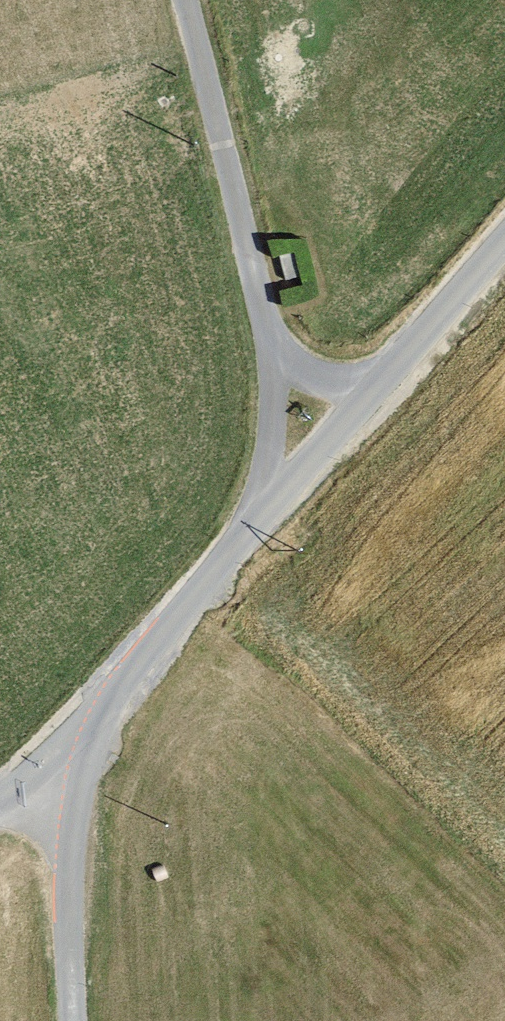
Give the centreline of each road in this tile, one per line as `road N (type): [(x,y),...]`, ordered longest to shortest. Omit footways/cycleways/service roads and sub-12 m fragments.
road 1 (unclassified): [(0,792),(70,741),(504,232)]
road 2 (track): [(187,0),(302,462)]
road 3 (track): [(70,741),(74,1020)]

